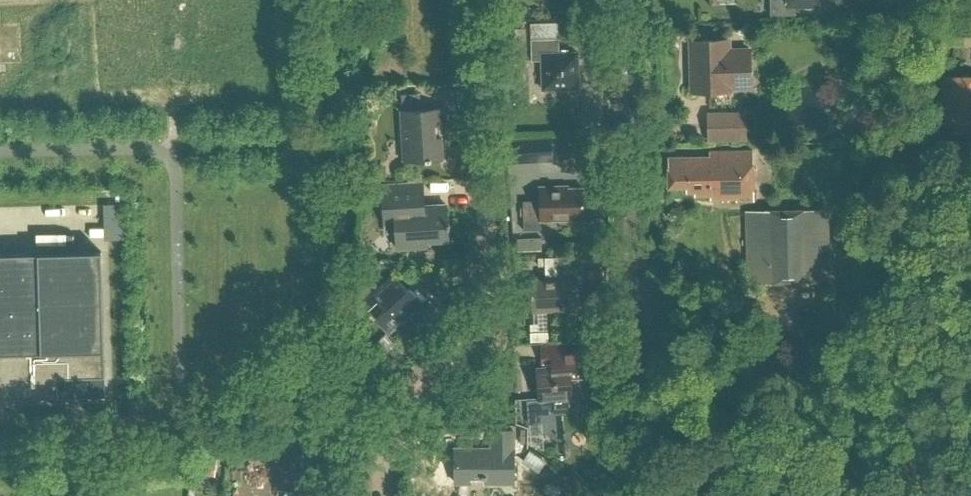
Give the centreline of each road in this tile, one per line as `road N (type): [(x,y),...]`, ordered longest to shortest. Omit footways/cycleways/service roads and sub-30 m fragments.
road 1 (tertiary): [(641,495),(628,0)]
road 2 (residential): [(384,495),(384,414),(486,318),(479,118)]

